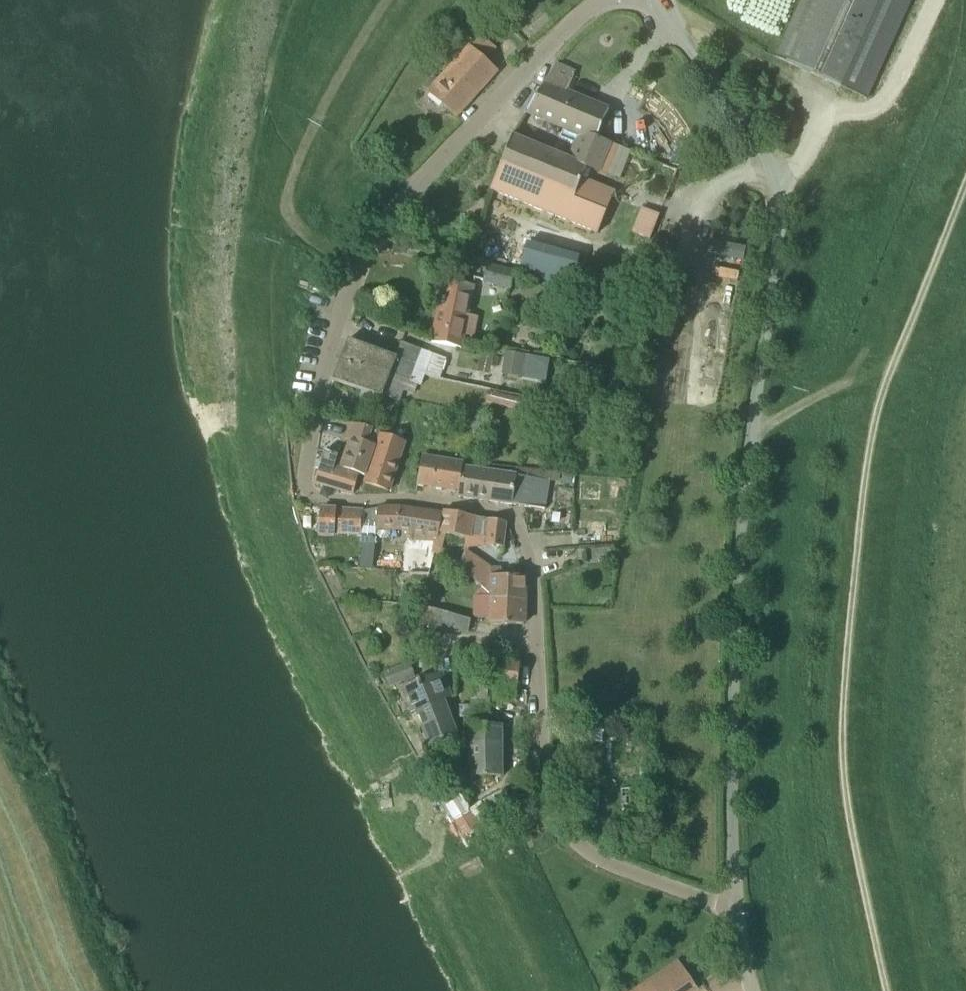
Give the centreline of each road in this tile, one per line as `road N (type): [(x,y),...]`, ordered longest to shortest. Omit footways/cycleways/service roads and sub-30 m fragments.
road 1 (residential): [(736,911),(624,870),(561,824),(546,784),(531,571),(509,514),(428,502),(323,500),(305,482),(324,363),(370,241),(536,58),(604,0)]
road 2 (unclassified): [(736,911),(733,732),(749,432),(780,231),(758,149),(663,0)]
road 3 (track): [(887,990),(843,790),(860,507),(880,391),(965,178)]
road 4 (track): [(928,0),(879,105),(819,106),(808,86),(668,11)]
road 5 (track): [(385,0),(318,113),(284,205),(294,225),(355,271)]
road 6 (track): [(749,432),(856,370)]

